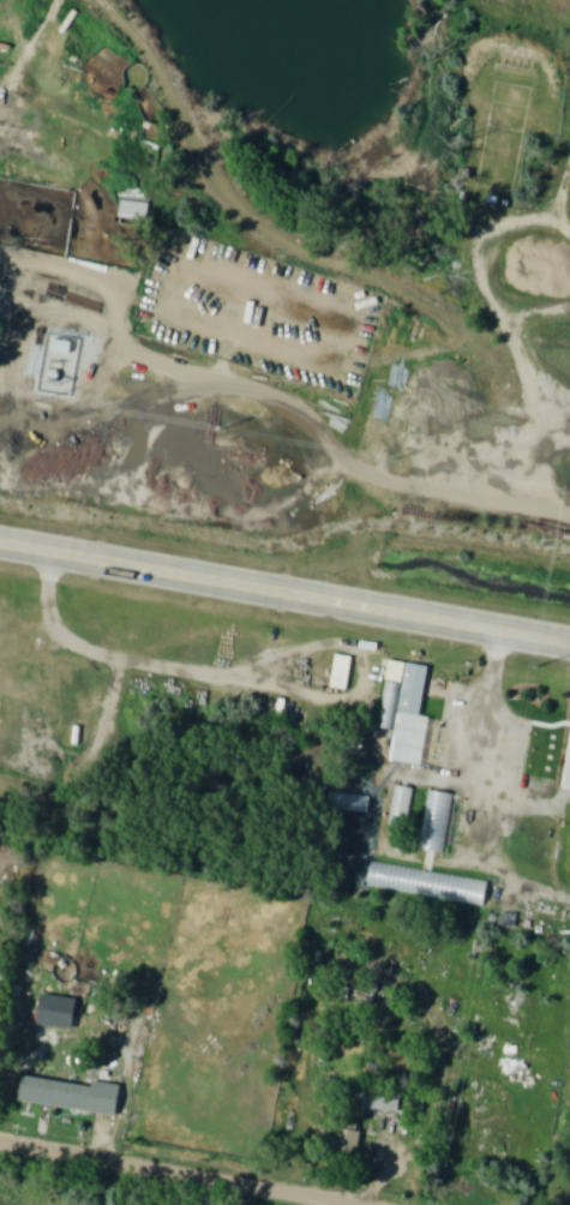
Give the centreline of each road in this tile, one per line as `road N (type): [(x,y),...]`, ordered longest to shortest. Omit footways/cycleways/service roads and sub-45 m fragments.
road 1 (primary): [(569,644),(0,543)]
road 2 (residential): [(360,1204),(0,1138)]

